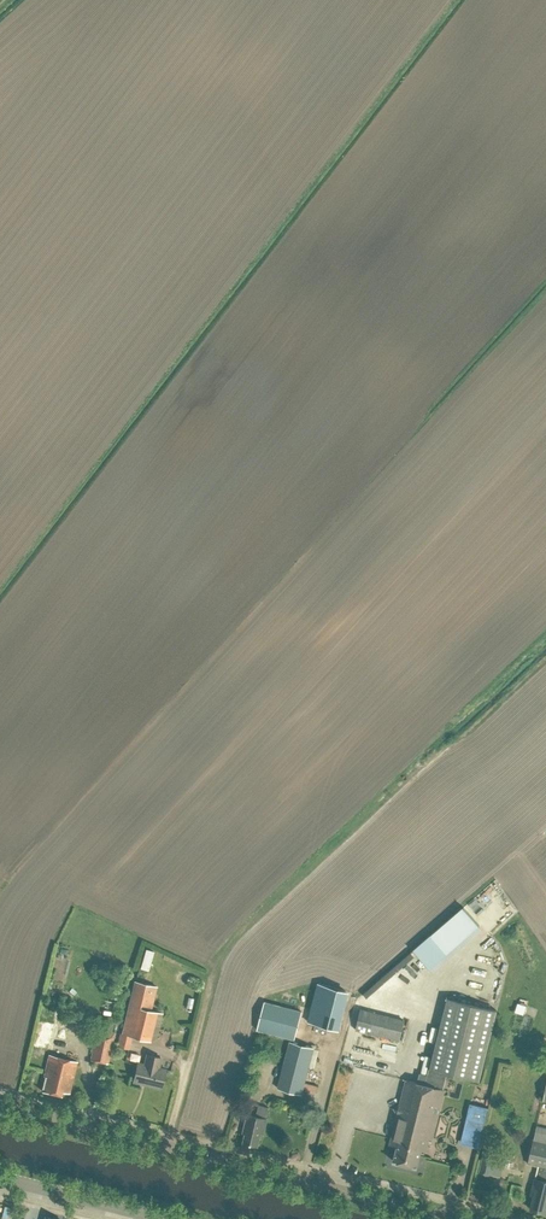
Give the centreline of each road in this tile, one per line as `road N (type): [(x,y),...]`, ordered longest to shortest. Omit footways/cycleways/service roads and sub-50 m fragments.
road 1 (unclassified): [(463,1218),(0,1102)]
road 2 (secondary): [(168,1218),(0,1177)]

